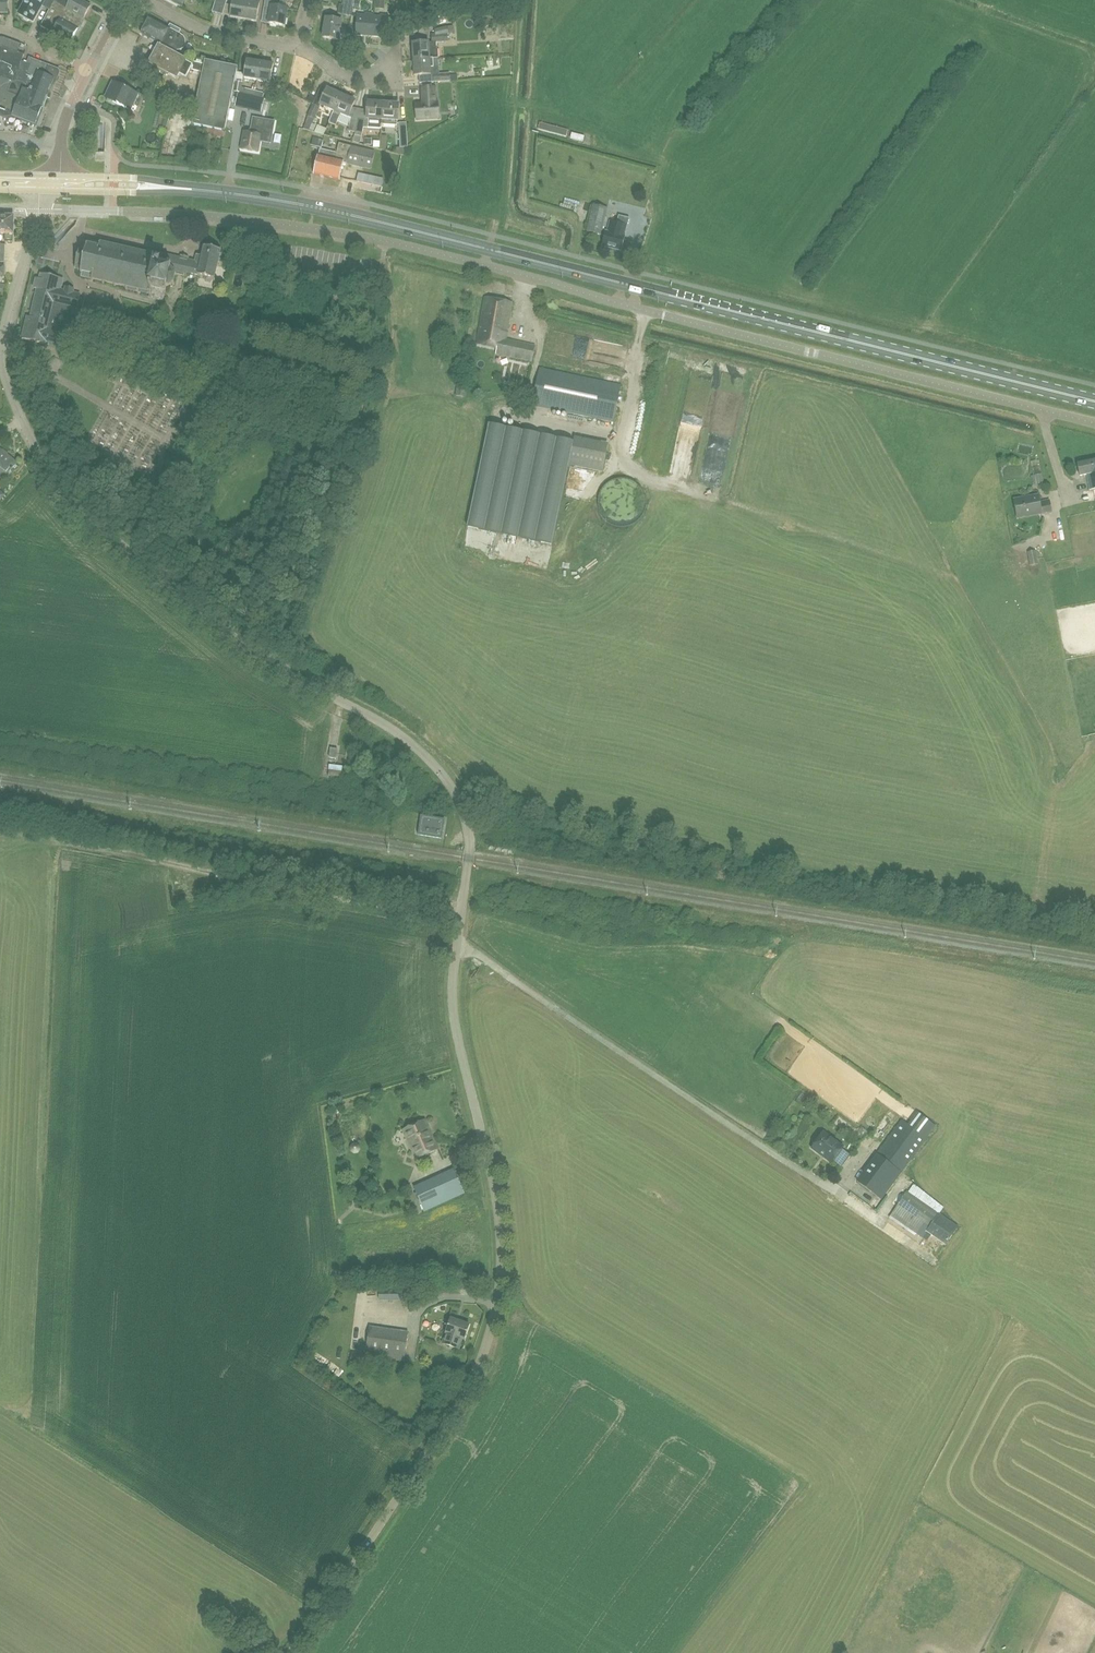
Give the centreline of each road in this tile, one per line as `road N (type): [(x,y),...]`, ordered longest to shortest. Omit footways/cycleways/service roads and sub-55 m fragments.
road 1 (unclassified): [(1094,423),(384,240),(212,216),(39,209)]
road 2 (unclassified): [(456,950),(470,834),(437,767),(387,725),(268,663),(172,587),(80,507),(29,435),(6,344),(39,209)]
road 3 (primary): [(1094,402),(344,213),(173,188)]
road 4 (unclassified): [(290,1652),(464,1395),(492,1323),(500,1223),(454,1013),(456,950)]
road 5 (unclassified): [(846,1197),(476,954),(456,950)]
road 6 (track): [(302,682),(308,658),(298,623),(387,385),(384,240)]
road 7 (track): [(45,839),(394,907),(456,911)]
road 8 (track): [(935,1263),(1094,1368)]
road 9 (residential): [(398,0),(394,56),(385,73),(365,79),(337,72),(297,49)]
road 10 (residential): [(297,49),(199,28),(145,0)]

